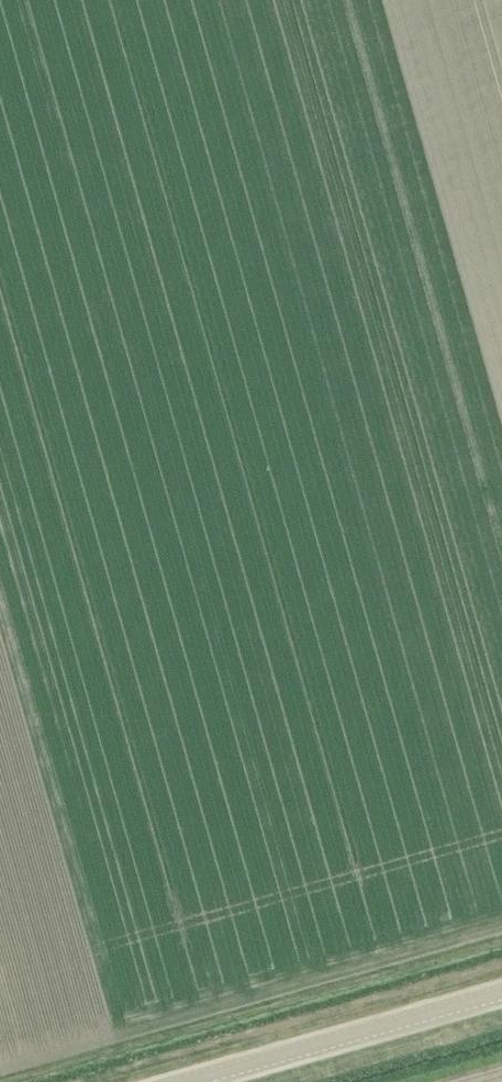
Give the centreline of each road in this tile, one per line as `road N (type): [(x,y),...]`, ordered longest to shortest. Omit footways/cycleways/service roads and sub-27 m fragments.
road 1 (tertiary): [(182,1081),(501,992)]

